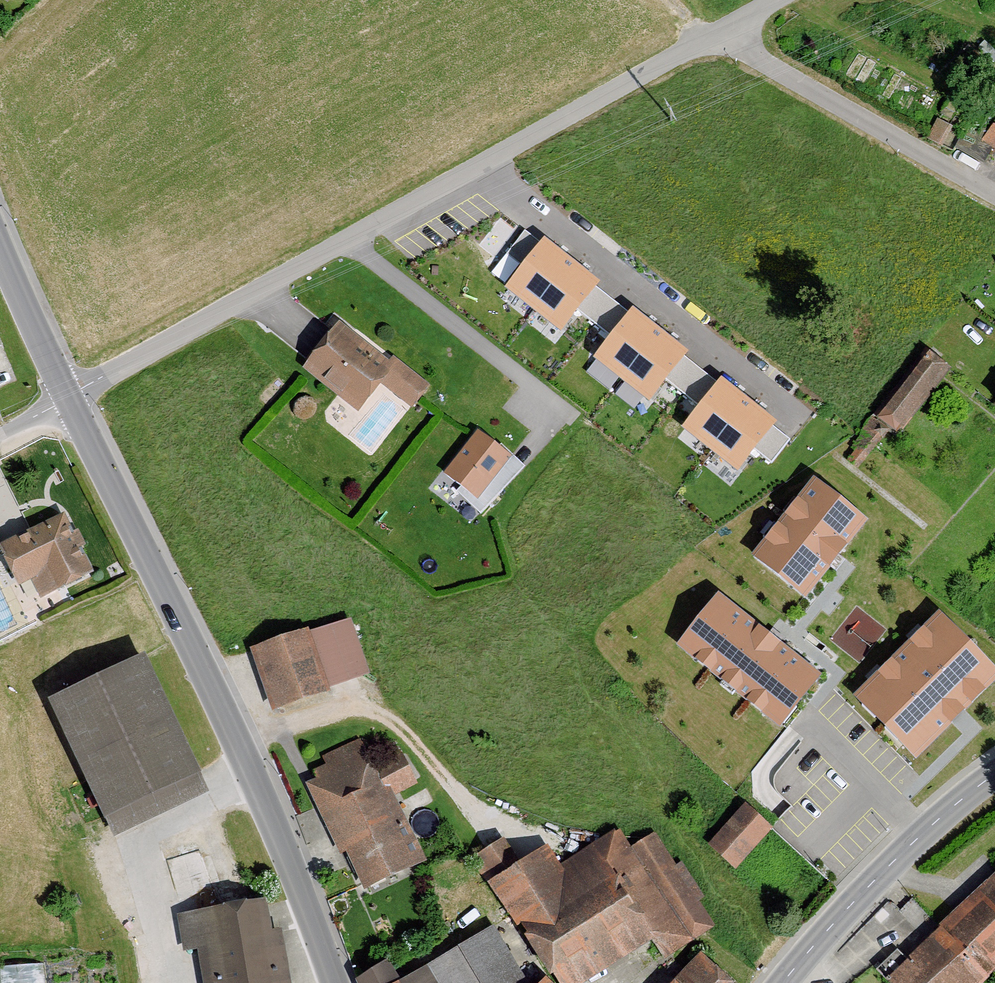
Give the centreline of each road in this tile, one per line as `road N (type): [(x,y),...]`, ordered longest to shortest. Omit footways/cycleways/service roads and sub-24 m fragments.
road 1 (unclassified): [(71,397),(720,30)]
road 2 (tertiary): [(336,982),(236,740),(71,397)]
road 3 (unclassified): [(720,30),(994,190)]
road 4 (secondary): [(786,982),(920,836),(994,776)]
road 5 (tertiary): [(71,397),(0,244)]

